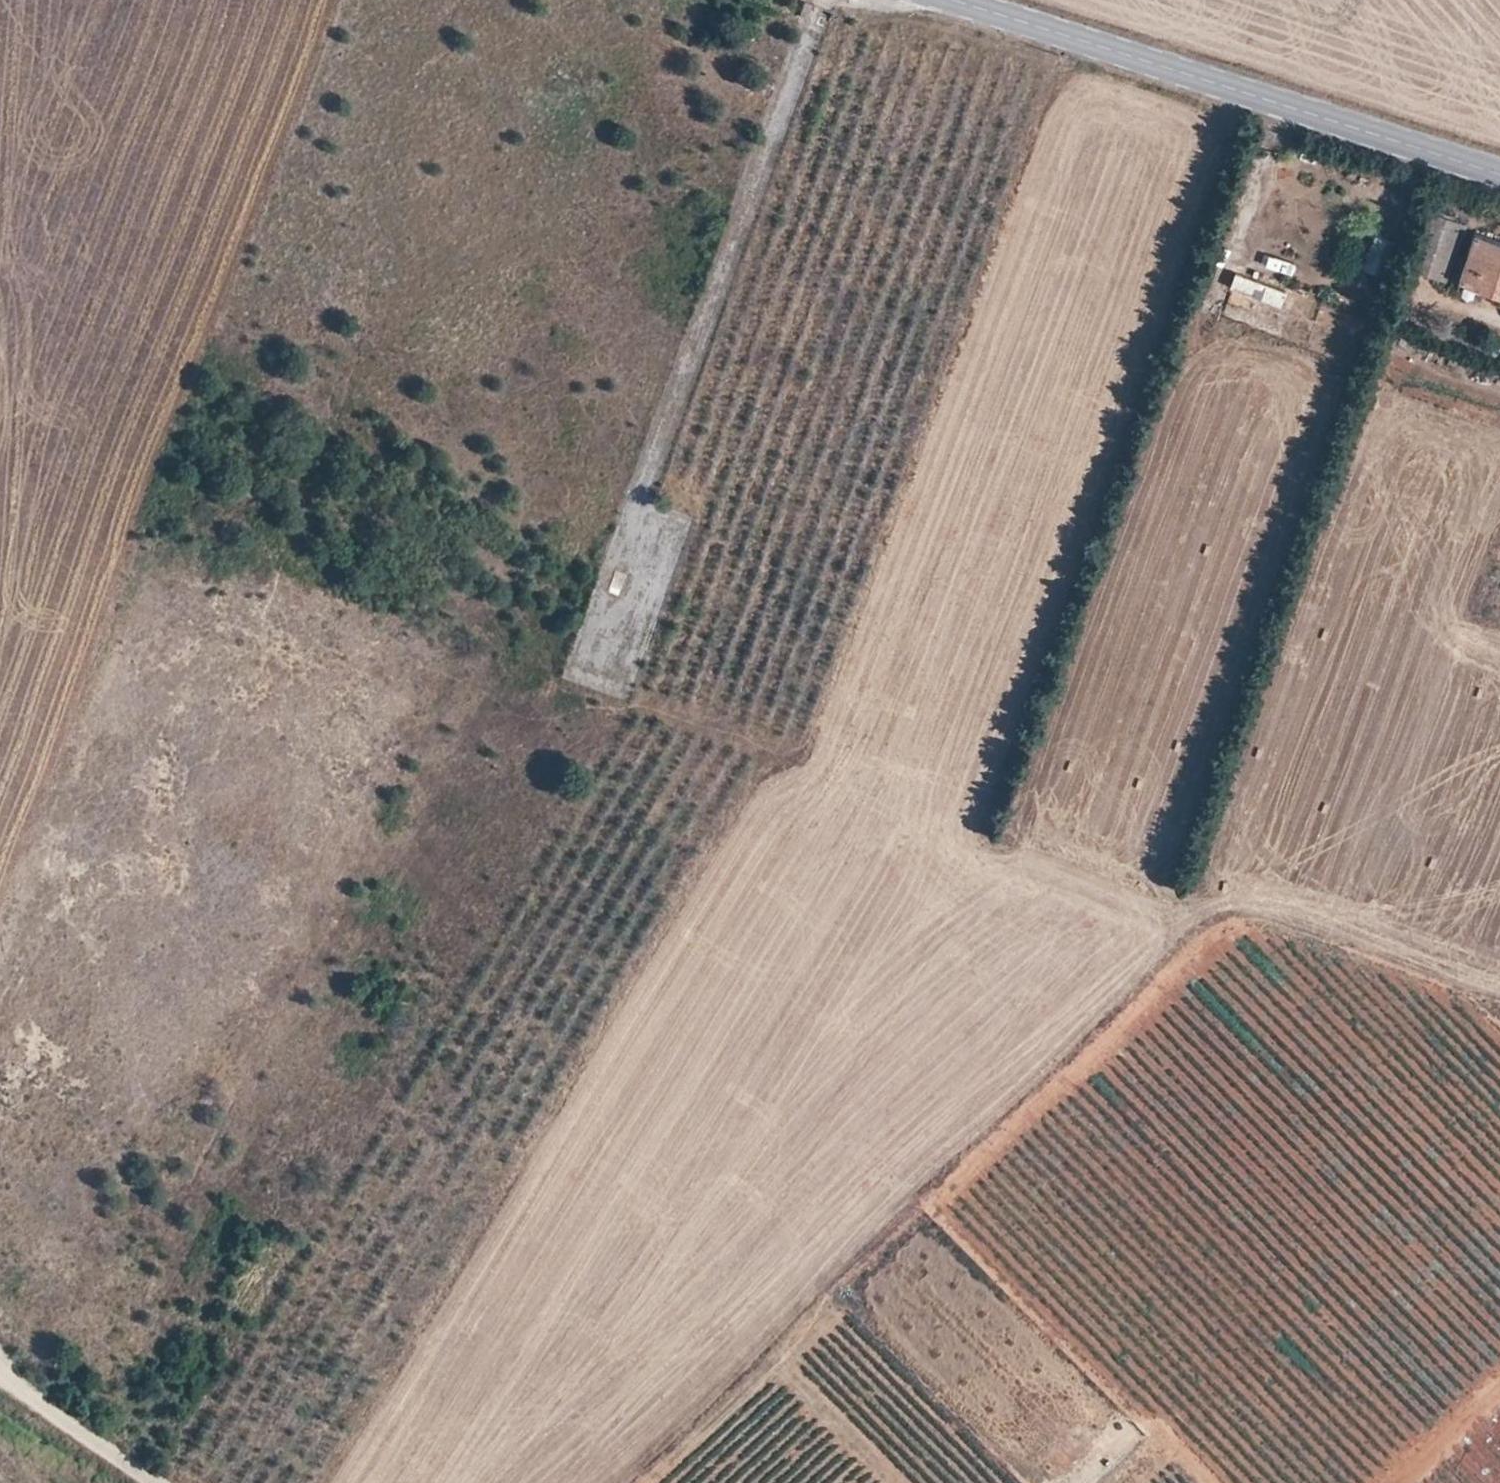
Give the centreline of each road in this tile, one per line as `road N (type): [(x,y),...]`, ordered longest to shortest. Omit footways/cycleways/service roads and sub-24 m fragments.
road 1 (tertiary): [(957,0),(1499,176)]
road 2 (unclassified): [(0,1377),(165,1482)]

